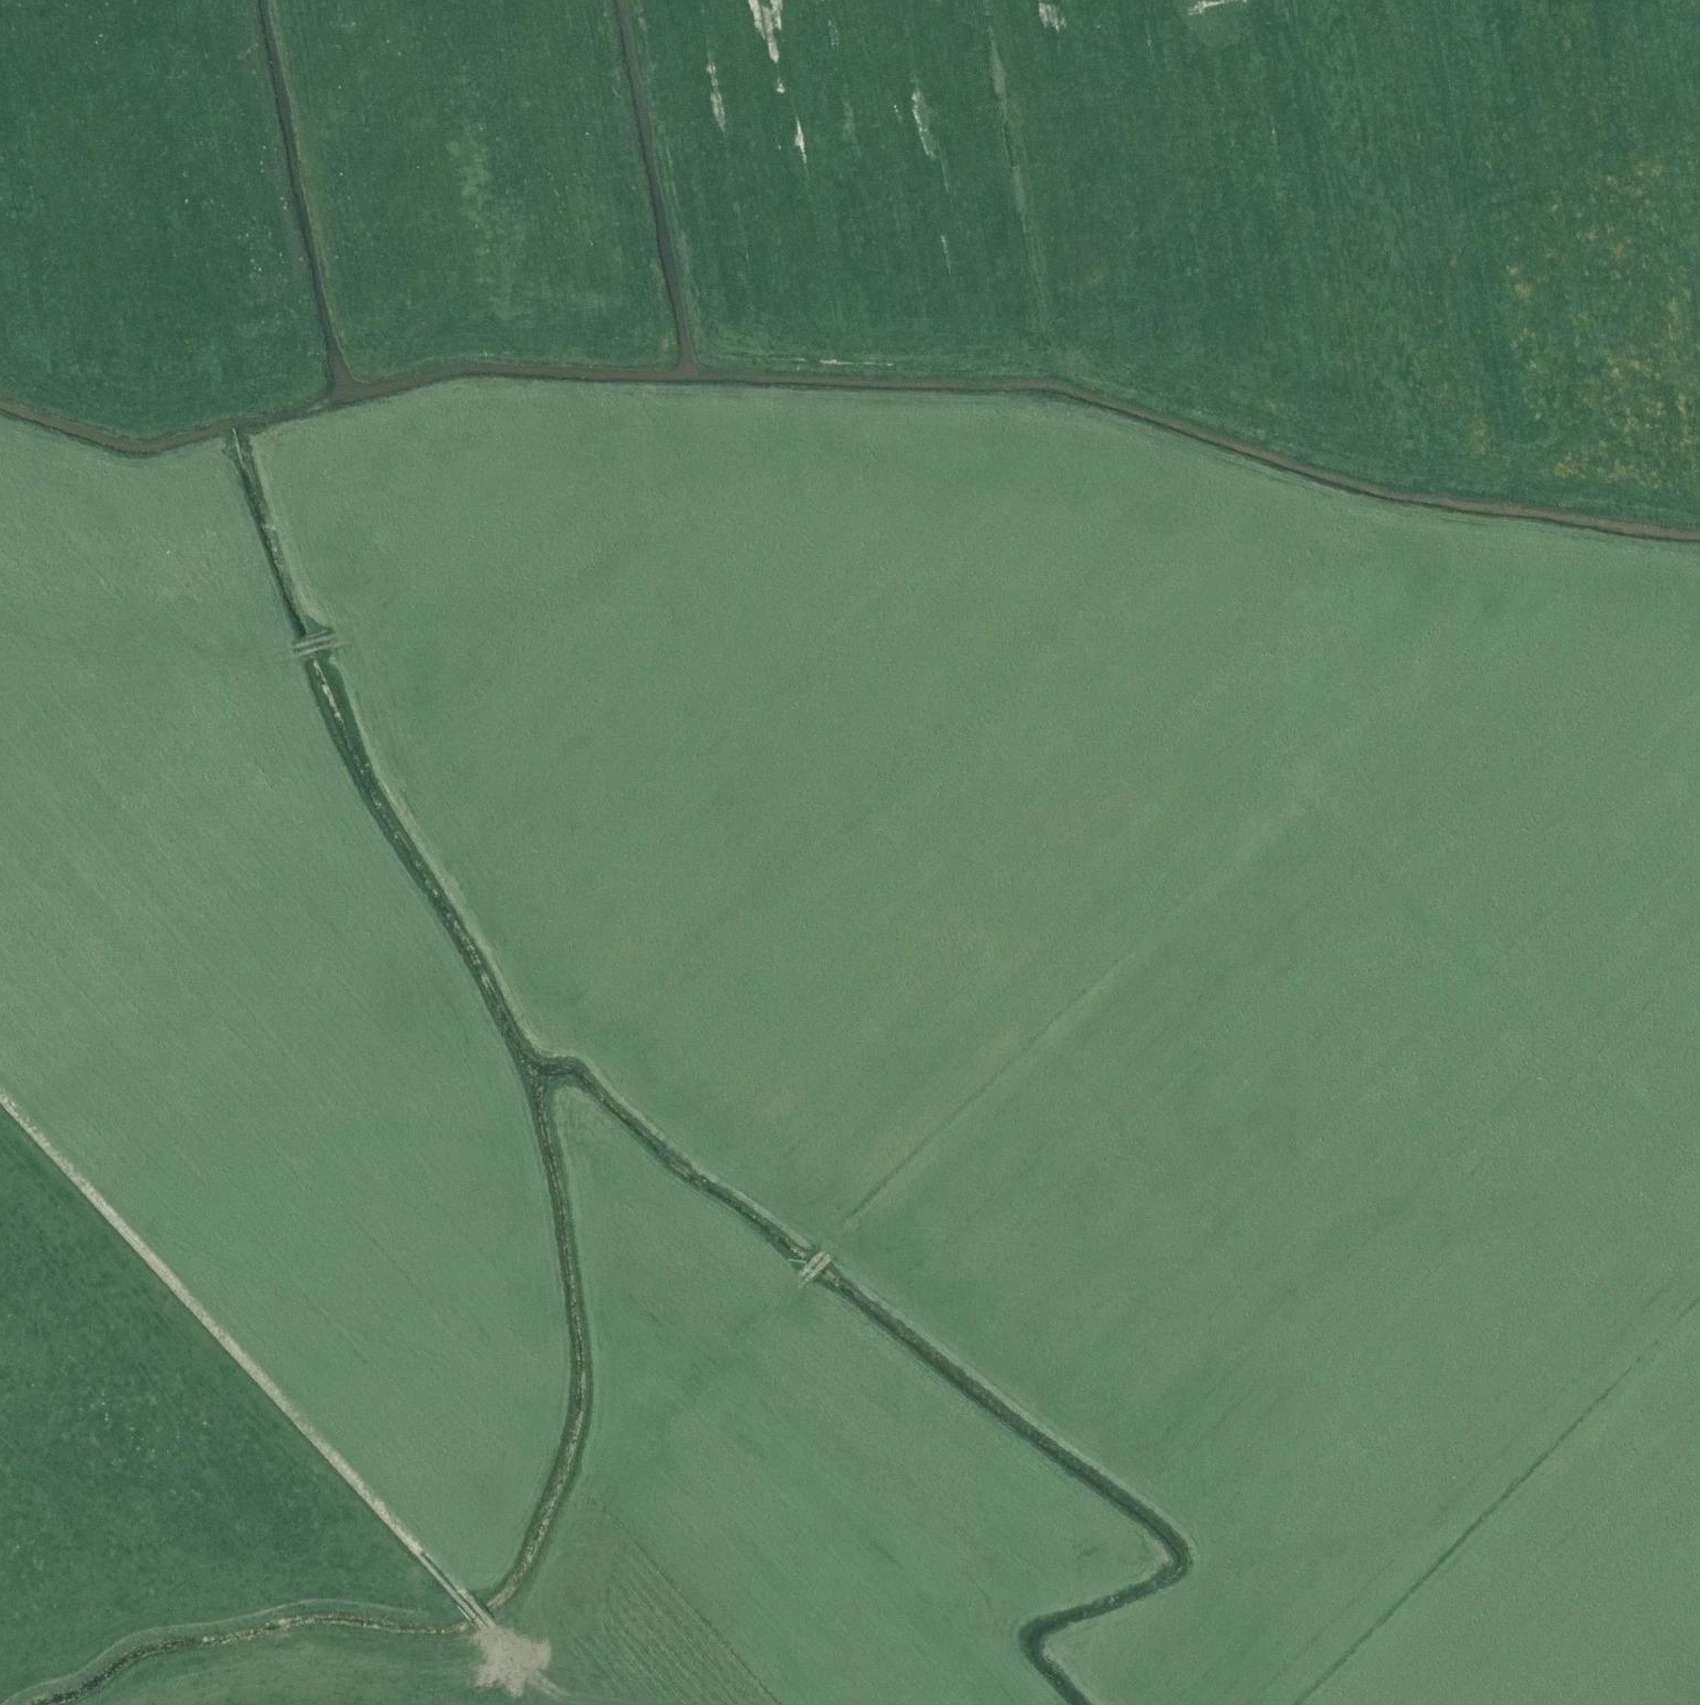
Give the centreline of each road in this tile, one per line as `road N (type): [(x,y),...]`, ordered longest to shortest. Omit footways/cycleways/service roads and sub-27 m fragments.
road 1 (track): [(0,1092),(499,1637),(505,1671),(483,1694),(430,1694),(348,1673),(264,1676),(151,1704)]
road 2 (track): [(499,1637),(538,1648),(580,1637),(610,1529),(651,1441),(837,1250)]

